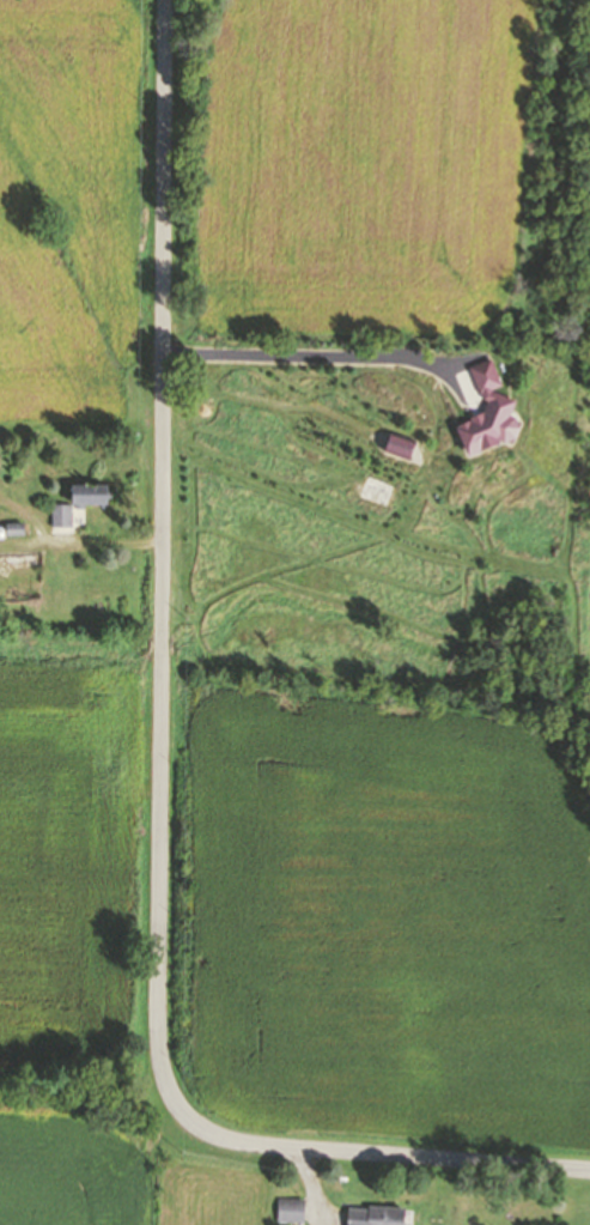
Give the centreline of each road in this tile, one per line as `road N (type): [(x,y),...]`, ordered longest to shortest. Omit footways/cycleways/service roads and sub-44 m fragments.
road 1 (residential): [(589,1169),(237,1141),(200,1128),(162,1079),(154,1031),(162,0)]

